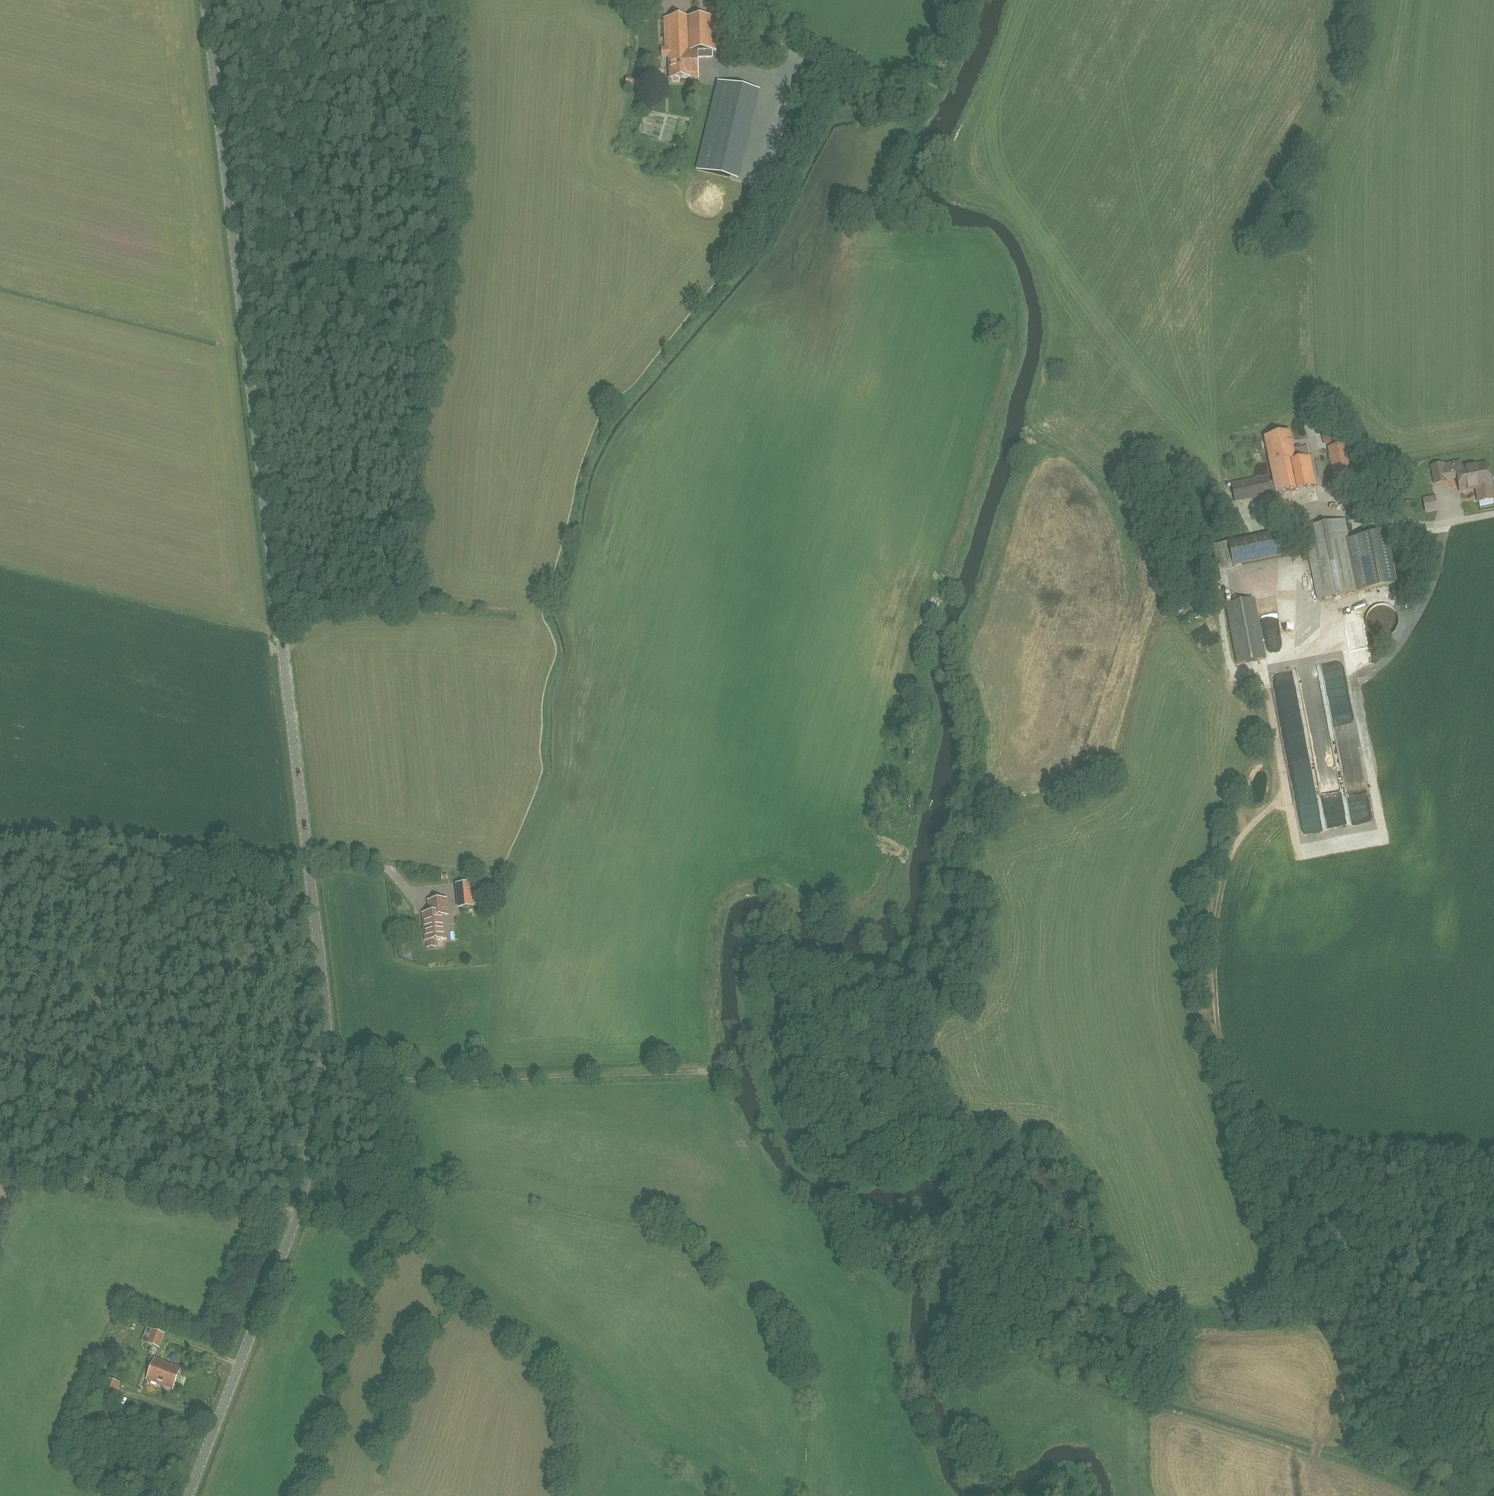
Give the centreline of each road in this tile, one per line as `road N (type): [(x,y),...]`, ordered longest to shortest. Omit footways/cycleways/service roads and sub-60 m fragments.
road 1 (tertiary): [(188,1495),(297,1211),(328,1031),(205,0)]
road 2 (track): [(323,1081),(712,1069)]
road 3 (track): [(311,854),(258,861),(0,831)]

